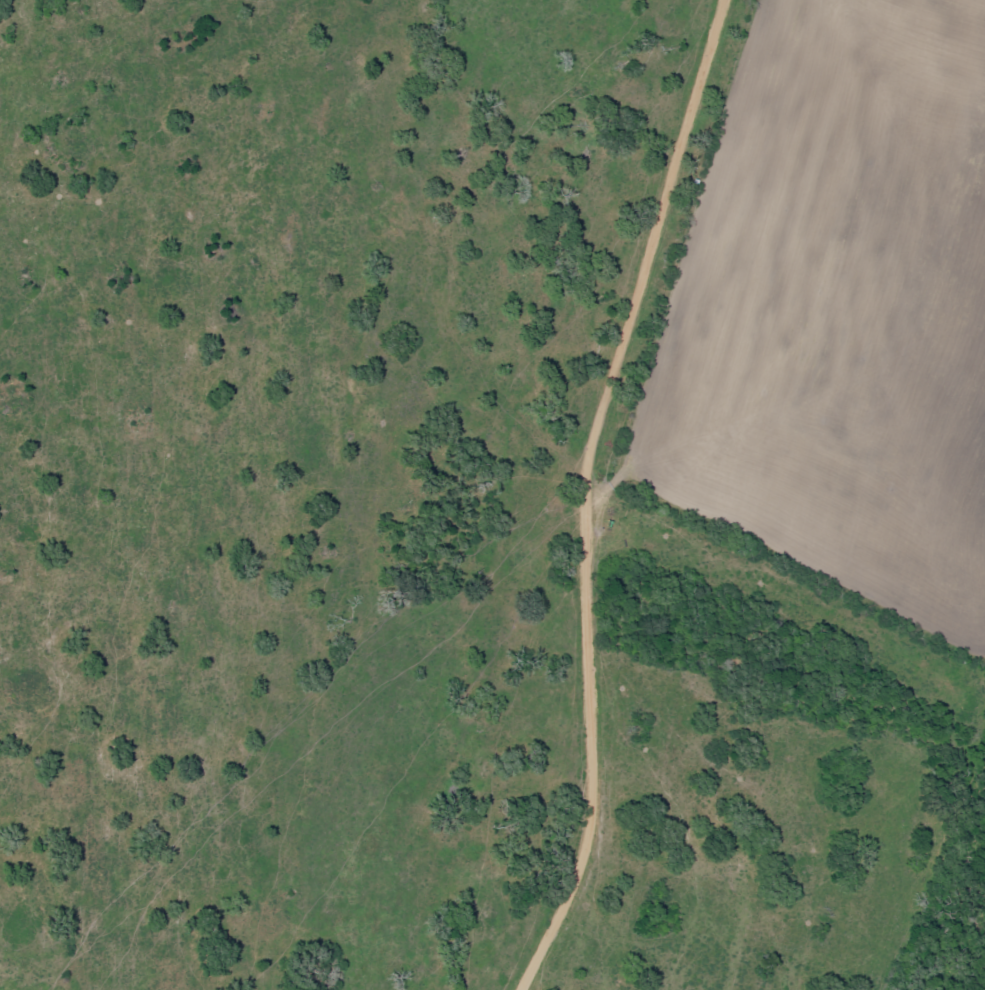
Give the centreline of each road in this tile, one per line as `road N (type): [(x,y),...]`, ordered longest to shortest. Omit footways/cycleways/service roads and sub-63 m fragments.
road 1 (residential): [(520,989),(587,832),(583,466),(720,0)]

